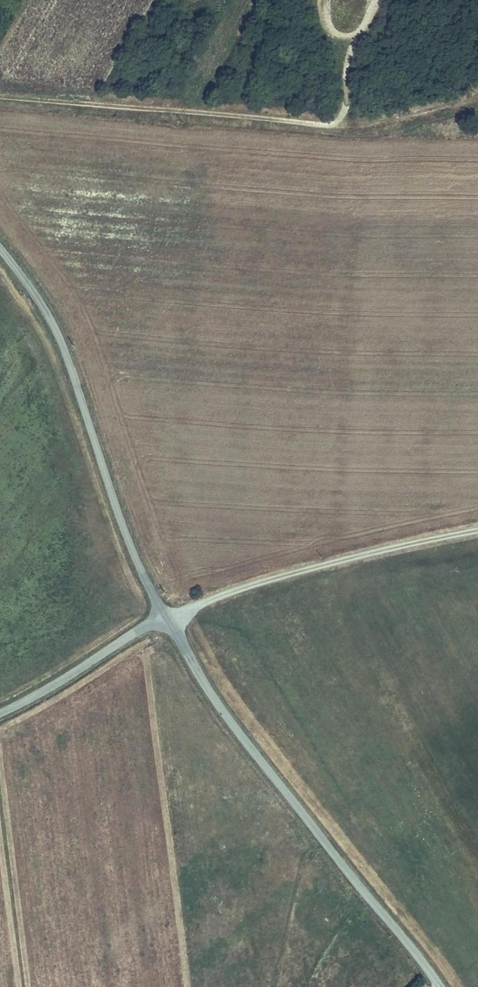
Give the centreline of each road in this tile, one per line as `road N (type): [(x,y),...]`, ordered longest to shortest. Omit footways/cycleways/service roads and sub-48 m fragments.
road 1 (track): [(0,100),(328,126),(344,118),(359,43),(380,0)]
road 2 (unclassified): [(165,618),(229,718),(441,986)]
road 3 (unclassified): [(165,618),(126,536),(65,351),(0,249)]
road 4 (unclassified): [(0,712),(165,618)]

